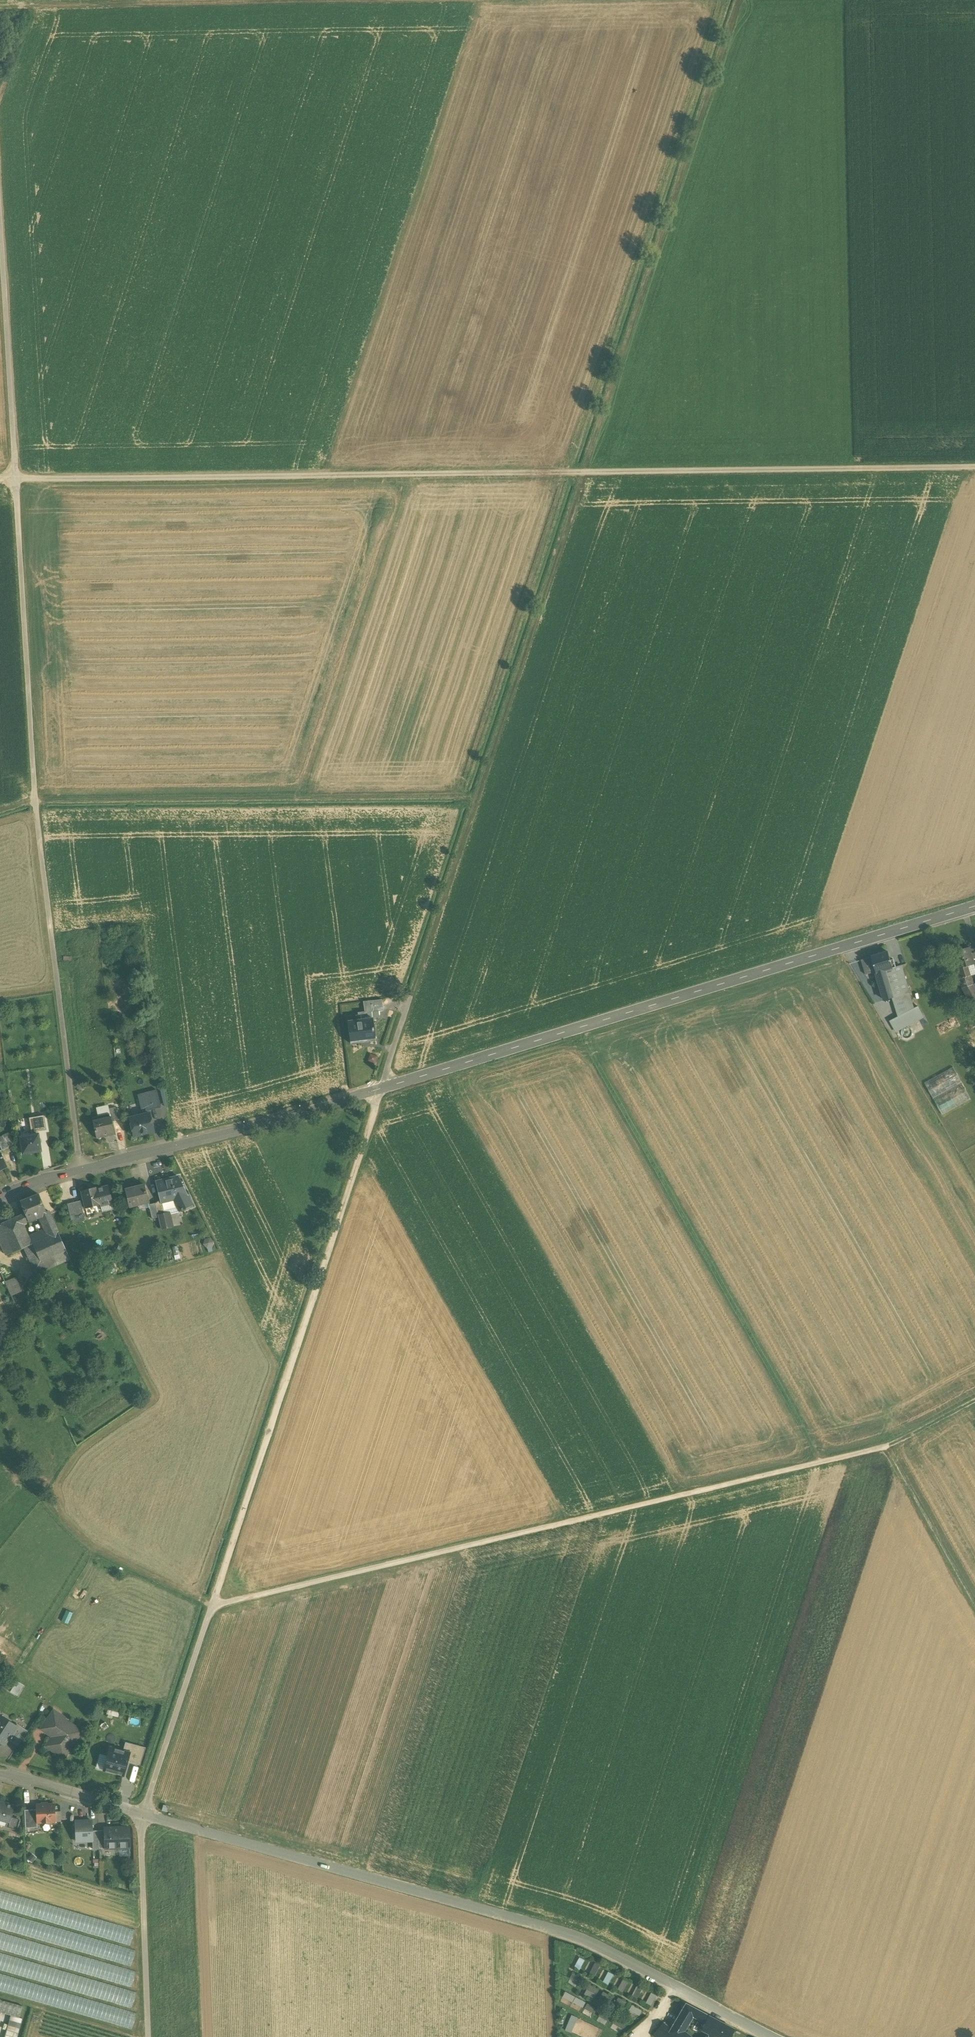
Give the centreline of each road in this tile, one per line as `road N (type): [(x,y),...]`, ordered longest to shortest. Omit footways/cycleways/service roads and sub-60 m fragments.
road 1 (secondary): [(974,905),(337,1103),(50,1178),(0,1199)]
road 2 (track): [(149,2036),(144,1815),(380,1089)]
road 3 (track): [(974,468),(0,480)]
road 4 (track): [(0,239),(35,800),(81,1169)]
road 5 (track): [(739,0),(475,798)]
road 6 (residential): [(0,1774),(593,1945),(767,2036)]
road 7 (track): [(211,1608),(888,1447),(974,1401)]
road 8 (track): [(0,812),(35,800),(475,798),(411,999)]
road 9 (track): [(820,1462),(577,1028)]
road 10 (track): [(466,0),(0,9)]
road 11 (track): [(214,1603),(141,1576),(75,1534),(29,1475),(0,1417)]
road 12 (track): [(974,1602),(888,1447)]

